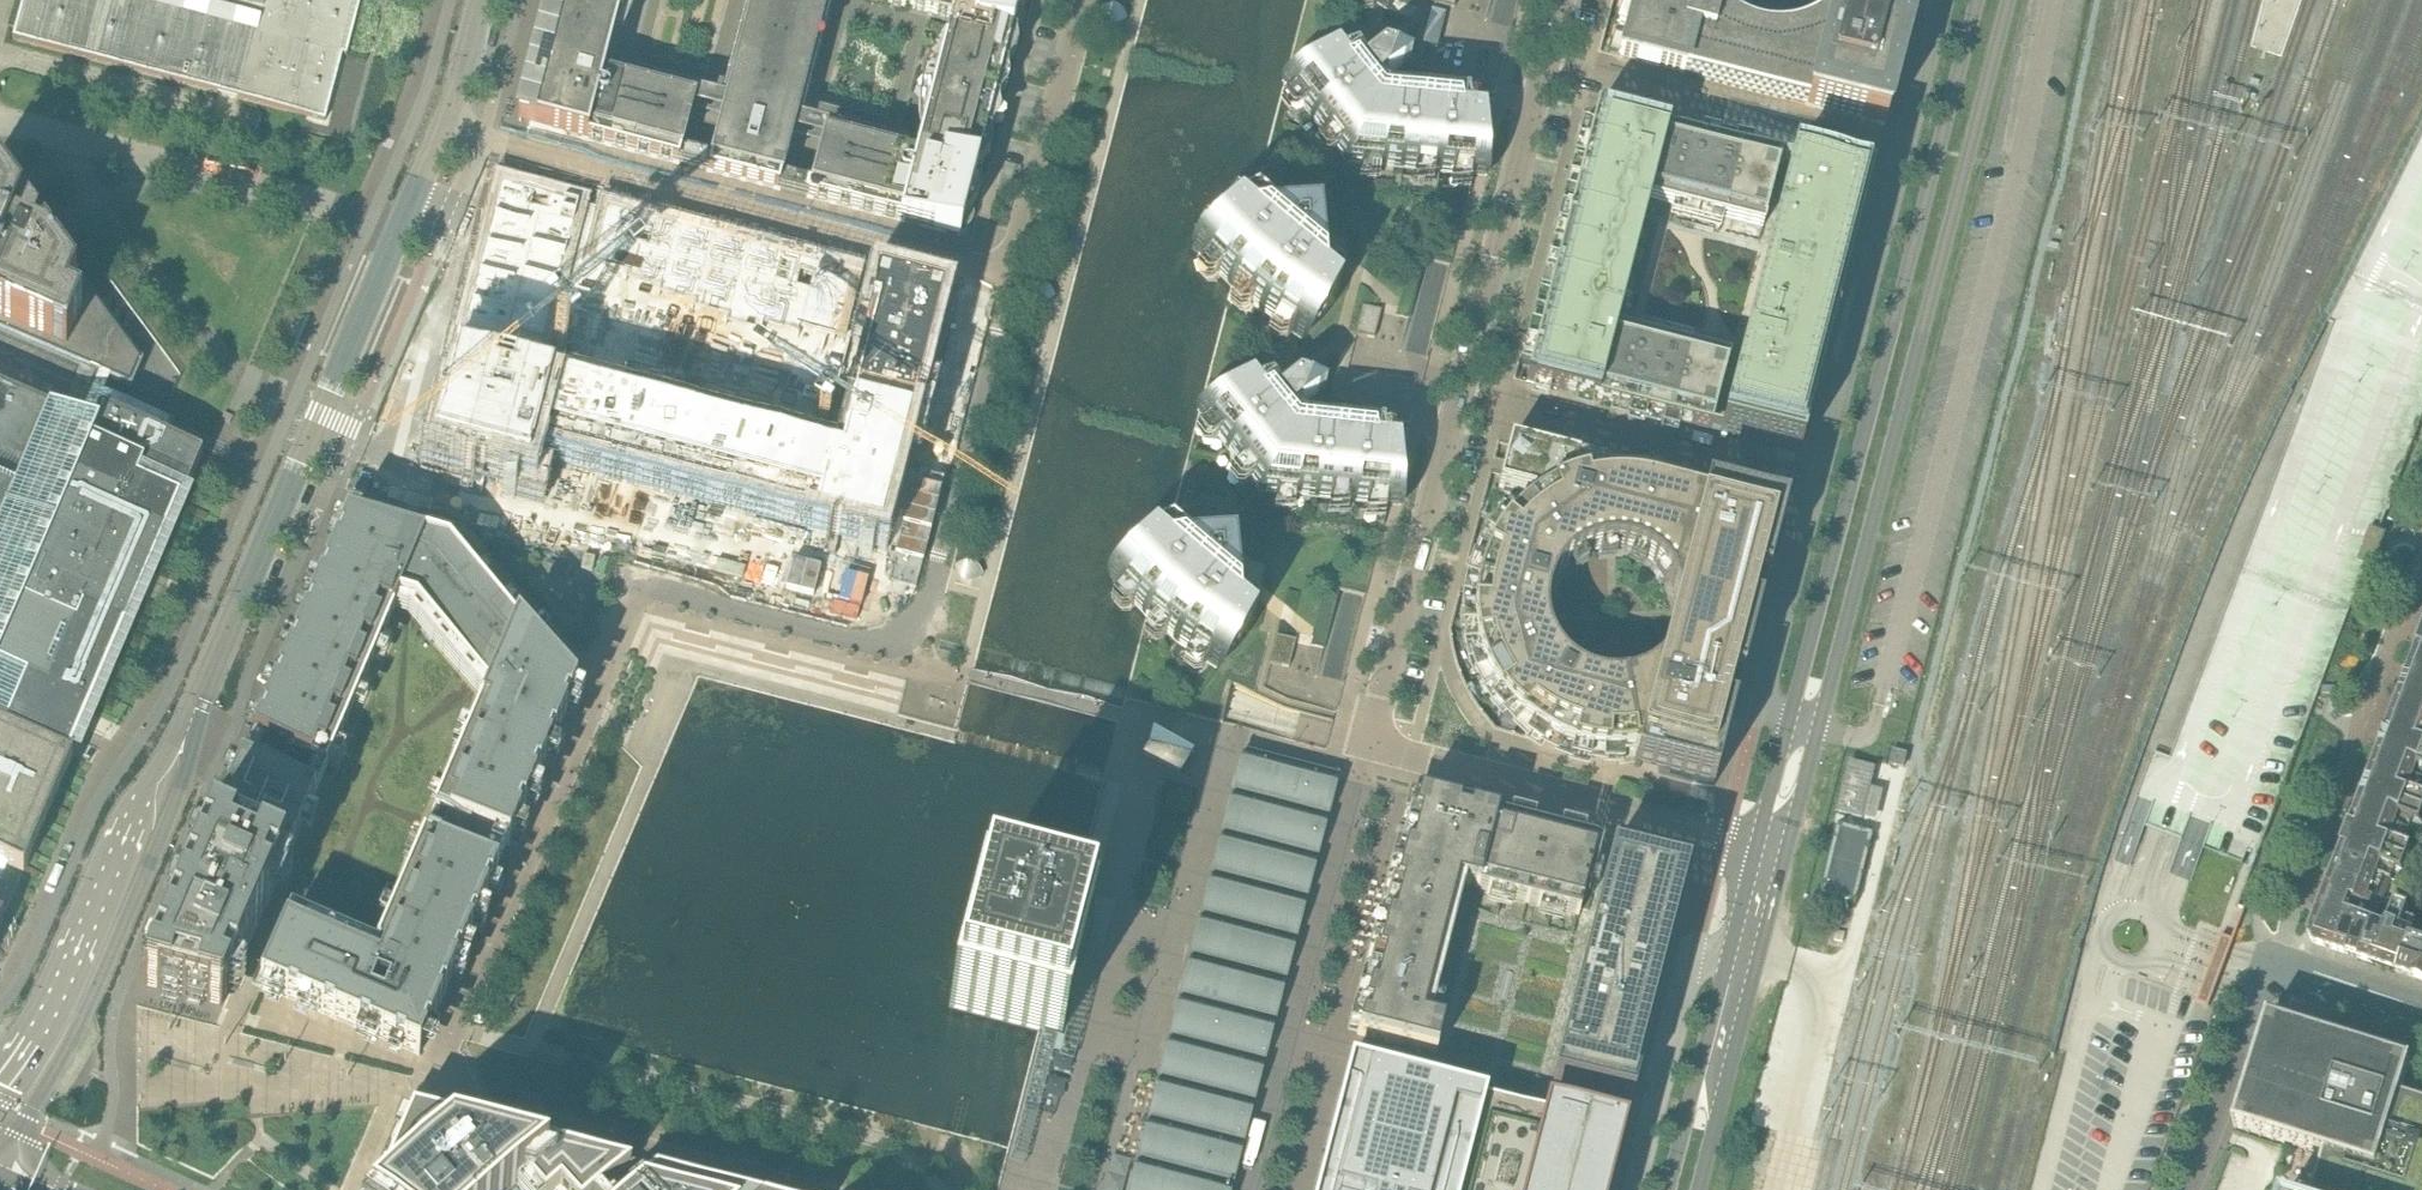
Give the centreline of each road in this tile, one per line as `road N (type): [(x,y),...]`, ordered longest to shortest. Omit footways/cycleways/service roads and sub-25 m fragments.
road 1 (residential): [(1012,276),(923,603),(899,619),(867,620),(654,569),(588,702),(428,1082),(835,1189)]
road 2 (residential): [(1560,0),(1372,742)]
road 3 (residential): [(1946,0),(1766,689),(1791,717)]
road 4 (secondary): [(1818,725),(2008,0)]
road 5 (secondary): [(1976,0),(1791,717)]
road 6 (track): [(2038,290),(1973,584),(1839,984)]
road 7 (residential): [(1012,276),(450,129)]
road 8 (tertiary): [(193,716),(402,234)]
road 9 (tertiary): [(0,1146),(88,1011),(163,838),(187,767),(193,716)]
road 10 (residential): [(1372,742),(1248,1189)]
road 11 (tertiary): [(193,716),(149,777),(53,998),(0,1084)]
road 12 (residential): [(402,234),(329,207),(0,126)]
road 13 (residential): [(2275,956),(2344,784),(2362,709),(2421,569)]
road 14 (residential): [(1372,742),(1758,844)]
road 15 (residential): [(1012,276),(1087,0)]
road 16 (residential): [(1730,952),(1694,962),(1635,1189)]
road 17 (residential): [(2186,1189),(2275,956)]
road 18 (secondary): [(1730,952),(1668,1189)]
road 19 (secondary): [(1697,1189),(1757,959)]
road 20 (track): [(1839,984),(1801,1134)]
road 21 (residential): [(2421,1007),(2275,956)]
road 22 (residential): [(334,477),(462,536)]
road 23 (tertiary): [(450,129),(485,0)]
road 24 (secondary): [(1791,717),(1758,844)]
road 25 (secondary): [(1786,851),(1818,725)]

